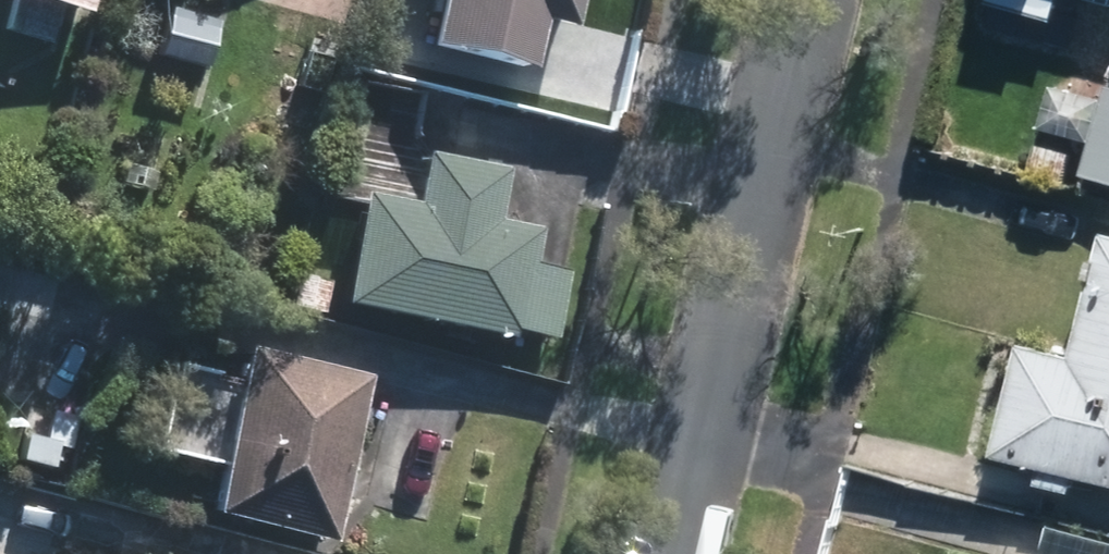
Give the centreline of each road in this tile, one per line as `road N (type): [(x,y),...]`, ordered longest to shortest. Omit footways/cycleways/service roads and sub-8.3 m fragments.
road 1 (residential): [(810,0),(675,553)]

